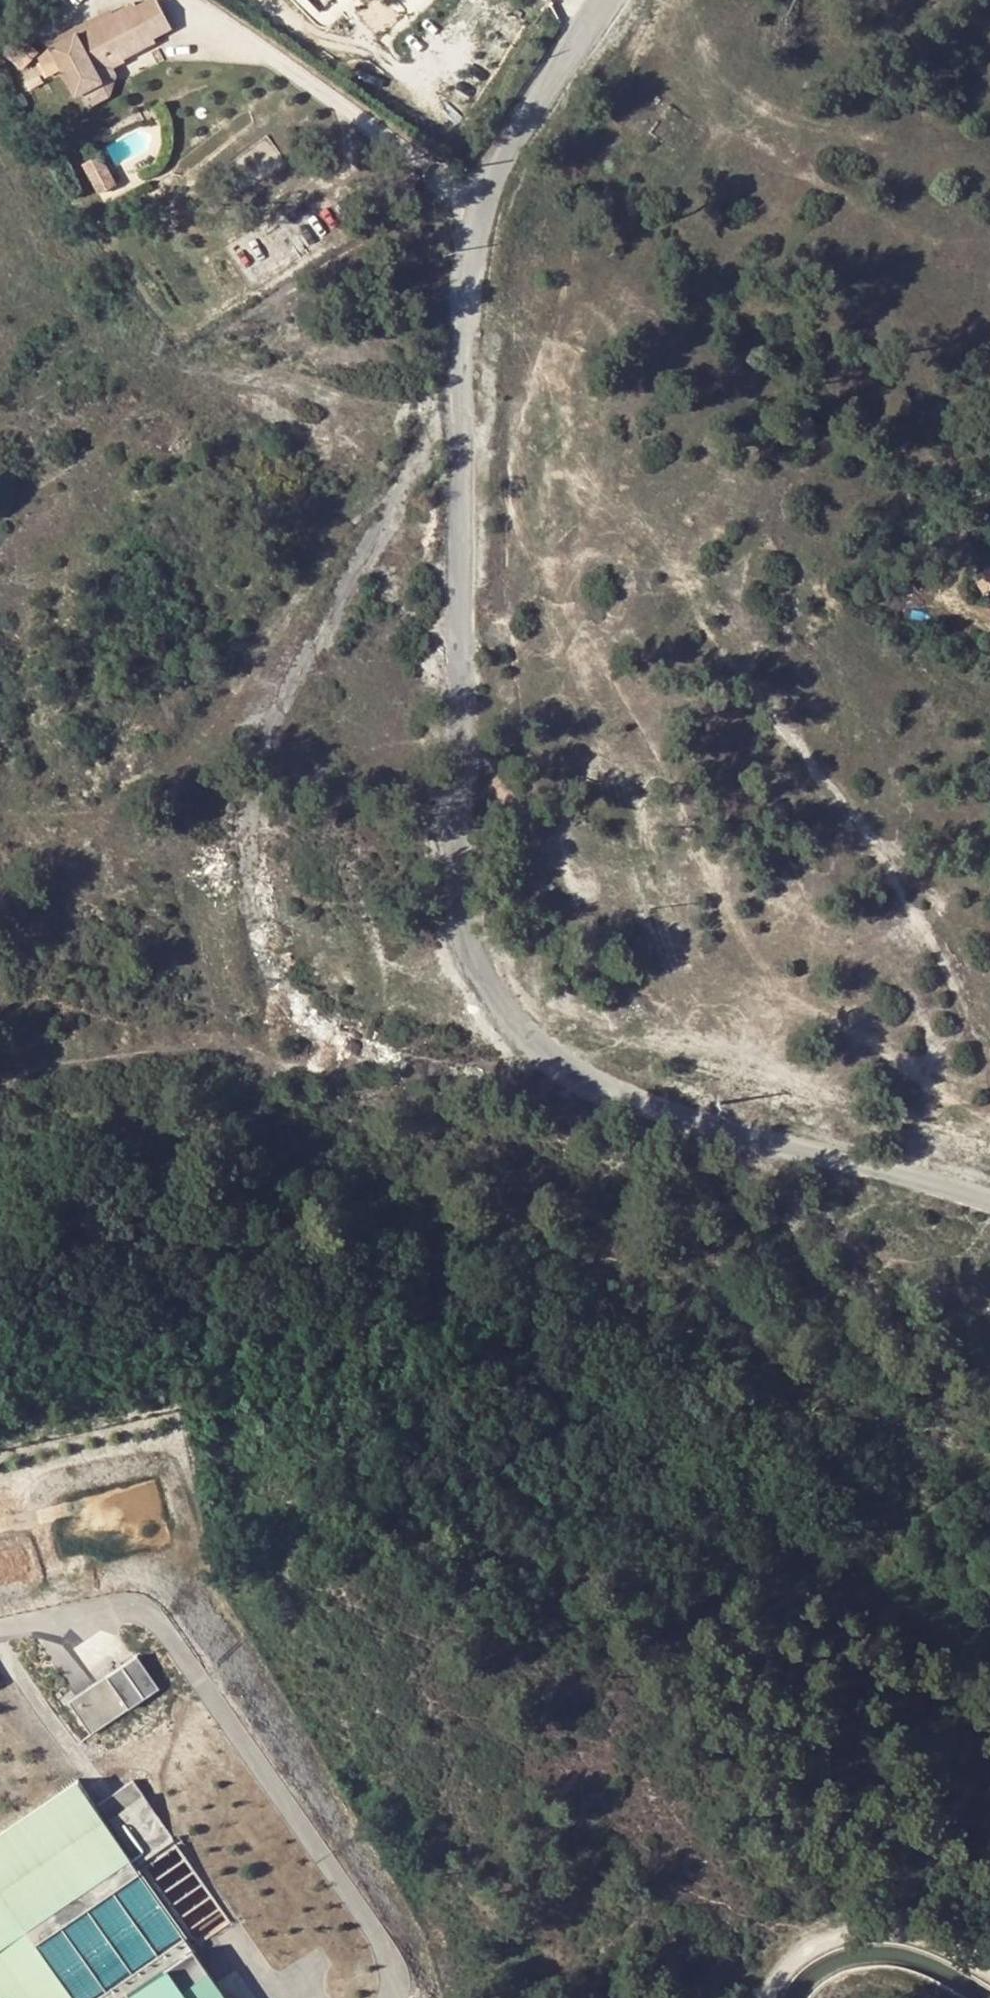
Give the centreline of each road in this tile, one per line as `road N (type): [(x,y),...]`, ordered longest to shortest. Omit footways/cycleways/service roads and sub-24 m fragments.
road 1 (unclassified): [(604,0),(468,224),(456,889),(469,945),(496,1006),(562,1069),(793,1151),(989,1199)]

